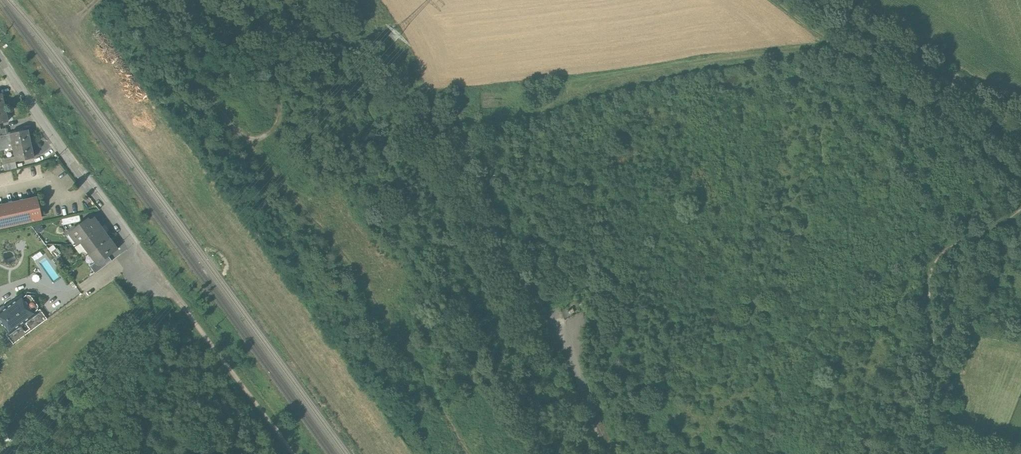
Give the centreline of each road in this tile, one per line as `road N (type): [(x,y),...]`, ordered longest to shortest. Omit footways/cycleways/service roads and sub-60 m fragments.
road 1 (track): [(520,118),(616,79),(716,57),(839,44),(998,158),(1020,183)]
road 2 (residential): [(0,61),(152,279)]
road 3 (track): [(152,279),(191,316),(294,453)]

